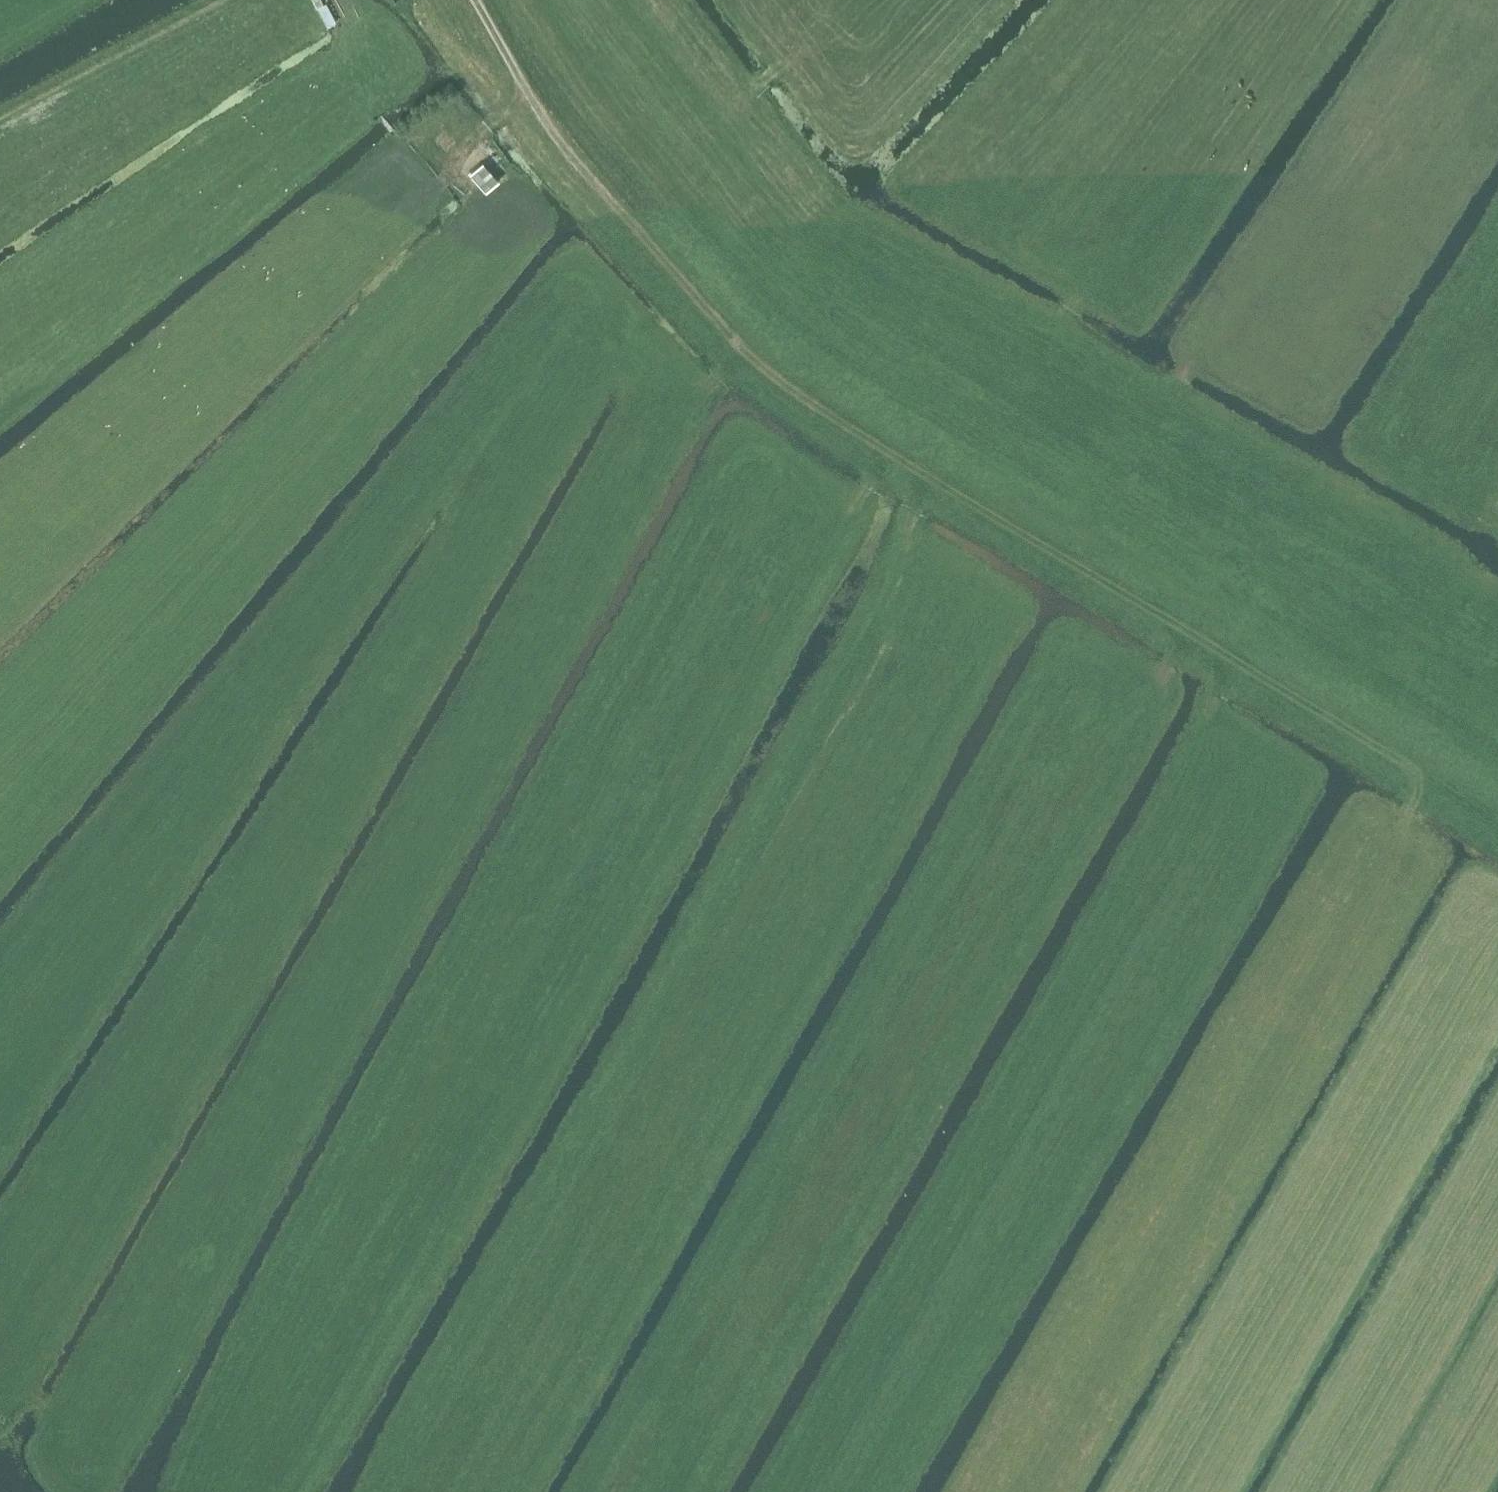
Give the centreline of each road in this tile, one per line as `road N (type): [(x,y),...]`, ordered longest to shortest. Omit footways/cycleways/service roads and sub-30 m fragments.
road 1 (track): [(1497,825),(774,379),(730,340),(564,148),(475,0)]

